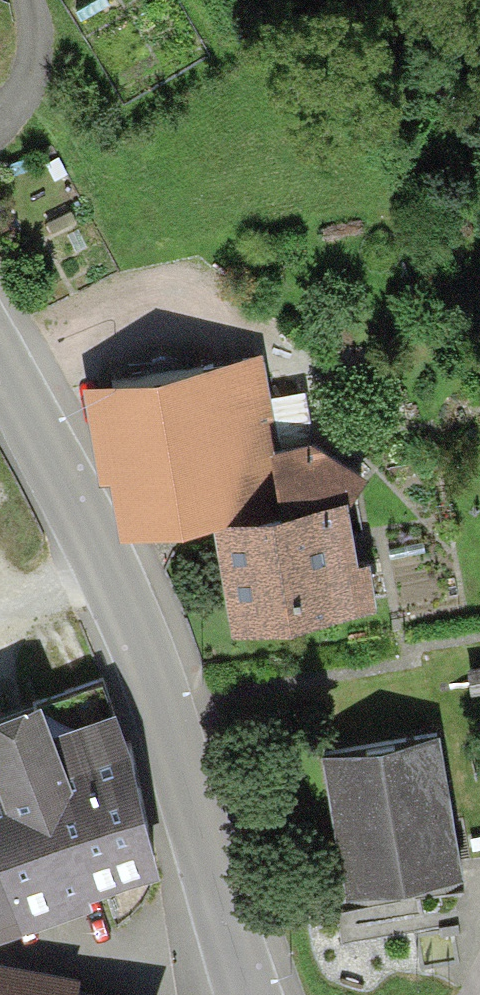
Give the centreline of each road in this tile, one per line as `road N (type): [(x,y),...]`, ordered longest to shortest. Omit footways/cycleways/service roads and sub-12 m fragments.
road 1 (secondary): [(0,363),(129,617),(249,994)]
road 2 (residential): [(0,122),(22,102),(34,54),(30,0)]

